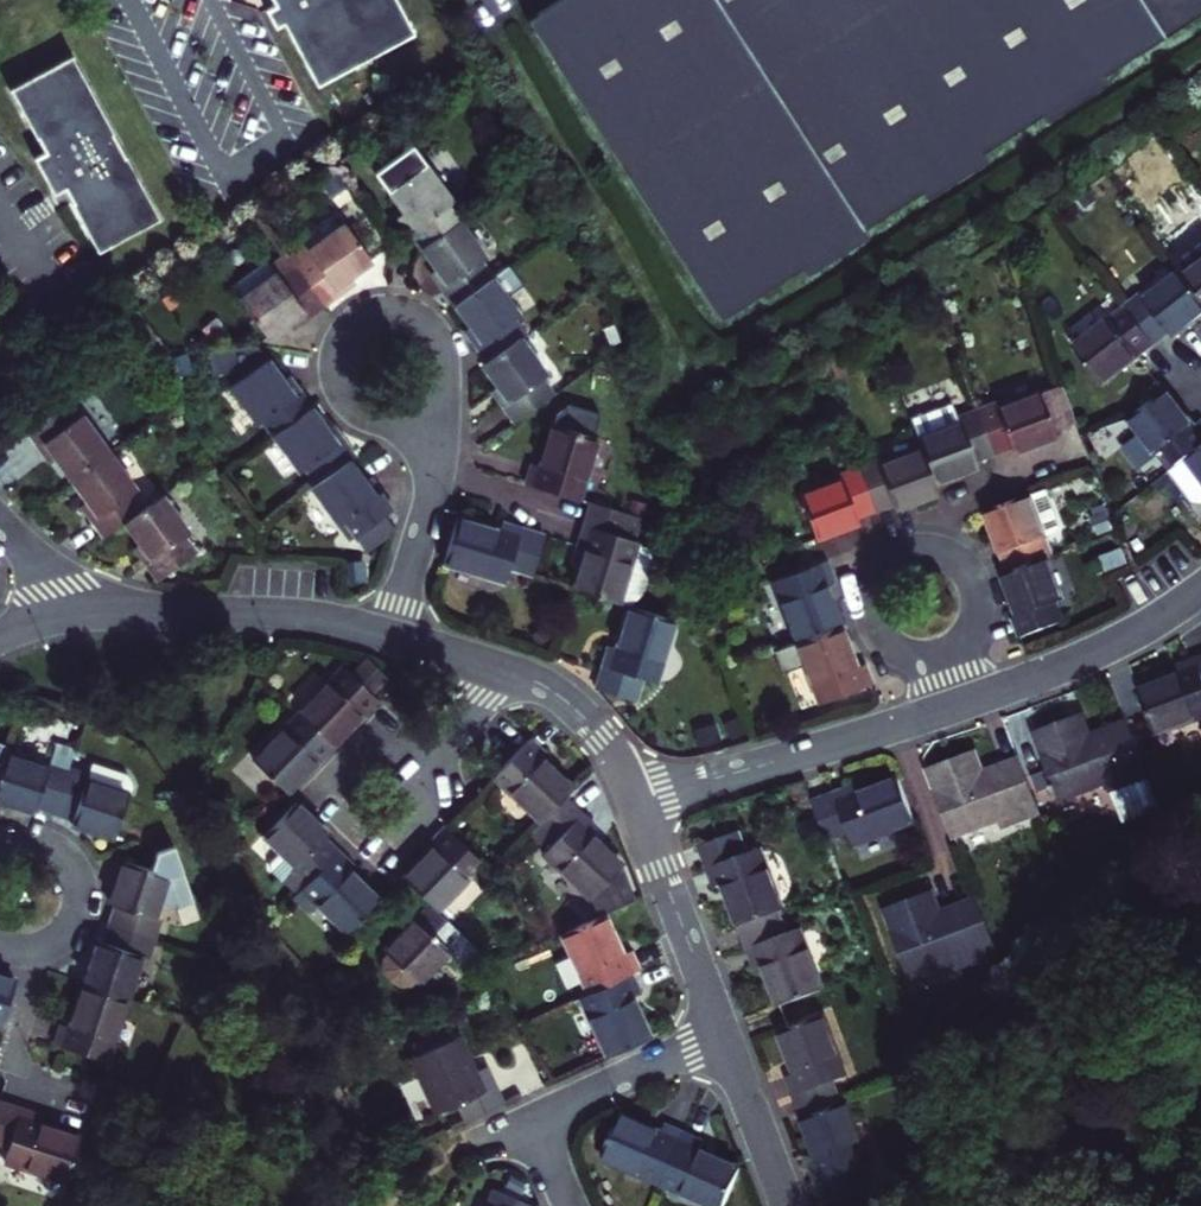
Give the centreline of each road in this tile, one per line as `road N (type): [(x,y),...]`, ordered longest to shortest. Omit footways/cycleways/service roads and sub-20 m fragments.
road 1 (residential): [(440,443),(448,362),(434,333),(409,315),(372,316),(354,328),(342,378),(358,406),(417,436)]
road 2 (residential): [(636,802),(956,708)]
road 3 (residential): [(390,634),(275,614),(83,614)]
road 4 (residential): [(956,708),(1106,650),(1200,590)]
road 5 (residential): [(939,657),(968,635),(978,600),(950,555),(914,548),(882,565),(866,598),(875,633)]
road 6 (residential): [(723,1034),(636,802)]
road 7 (residential): [(0,947),(27,951),(54,942),(73,921),(80,895),(74,867),(56,846),(30,835),(0,839)]
road 8 (residential): [(372,825),(501,667)]
road 9 (residential): [(723,1034),(538,1117)]
road 10 (residential): [(636,802),(606,739),(587,719),(562,697),(501,667)]
road 11 (residential): [(390,634),(440,443)]
road 12 (residential): [(792,1205),(723,1034)]
road 13 (residential): [(83,614),(0,524)]

